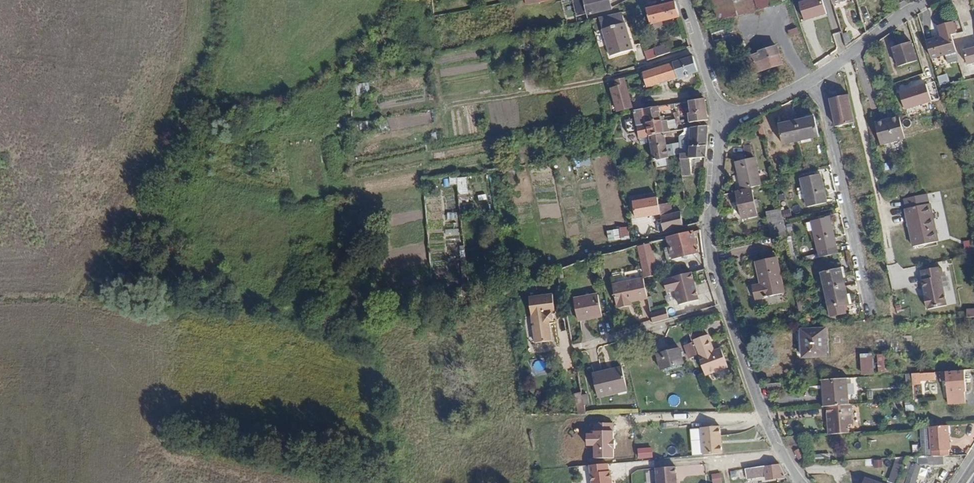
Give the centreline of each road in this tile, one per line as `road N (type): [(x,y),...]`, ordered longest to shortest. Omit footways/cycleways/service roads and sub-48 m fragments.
road 1 (track): [(709,224),(581,258),(456,313)]
road 2 (residential): [(819,78),(872,317)]
road 3 (residential): [(726,308),(778,447),(800,482)]
road 4 (residential): [(720,123),(710,246),(726,308)]
road 5 (residential): [(577,350),(726,308)]
road 6 (residential): [(935,0),(819,78)]
road 7 (residential): [(684,0),(720,123)]

